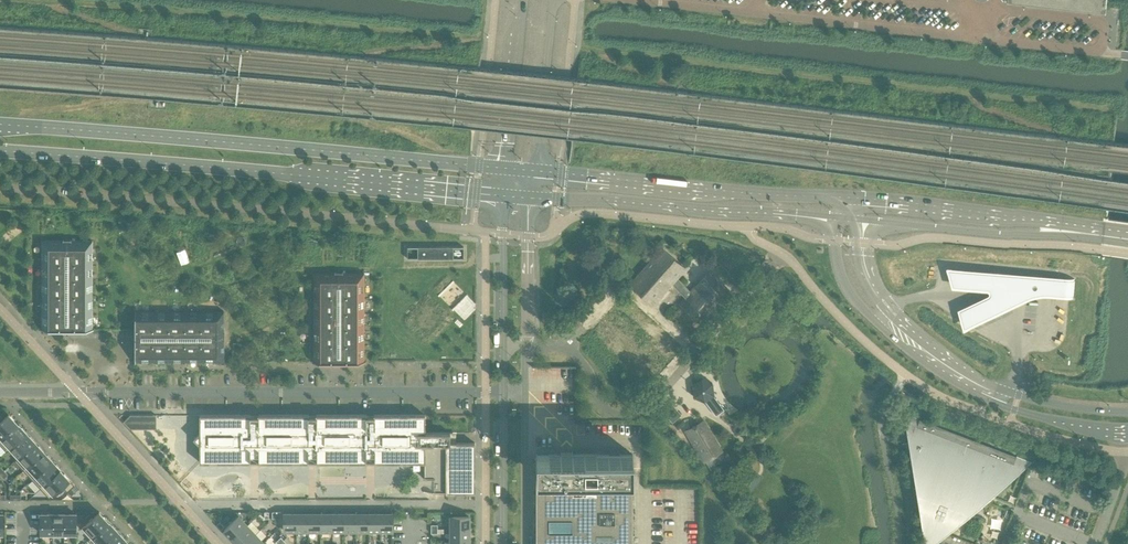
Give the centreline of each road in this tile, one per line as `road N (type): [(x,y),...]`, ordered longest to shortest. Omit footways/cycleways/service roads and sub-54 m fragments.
road 1 (secondary): [(504,169),(0,126)]
road 2 (secondary): [(0,152),(502,198)]
road 3 (residential): [(0,393),(504,392)]
road 4 (secondary): [(837,217),(847,288),(918,358),(1010,408),(1127,434)]
road 5 (secondary): [(1127,411),(1014,395),(954,363),(878,293),(864,256),(864,219)]
road 6 (secondary): [(853,198),(536,171)]
road 7 (secondary): [(531,200),(837,217)]
road 8 (secondary): [(1127,229),(853,198)]
road 9 (secondary): [(864,219),(1127,242)]
road 10 (residential): [(995,40),(1106,52),(1107,29),(1099,20),(997,9)]
road 11 (residential): [(756,13),(964,37)]
road 12 (unclassified): [(536,171),(556,0)]
road 13 (unclassified): [(529,0),(514,54),(504,169)]
road 14 (residential): [(502,234),(504,392)]
road 15 (residential): [(527,392),(528,237)]
road 16 (residential): [(526,543),(527,392)]
road 17 (residential): [(504,392),(504,543)]
road 18 (residential): [(625,0),(756,13)]

